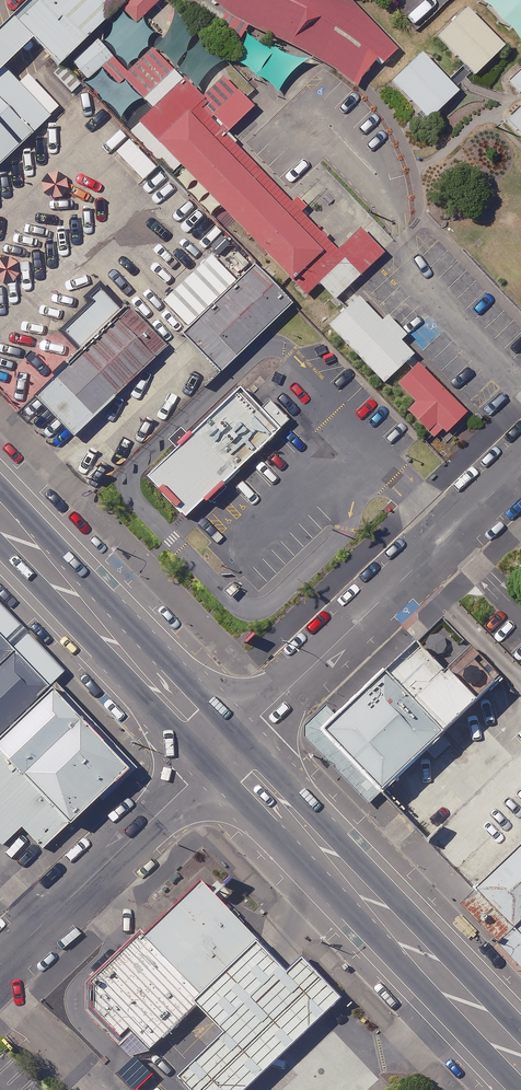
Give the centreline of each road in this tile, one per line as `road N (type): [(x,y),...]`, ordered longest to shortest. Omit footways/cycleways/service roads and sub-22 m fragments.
road 1 (secondary): [(520,1061),(255,770),(225,750)]
road 2 (unclassified): [(225,750),(520,465)]
road 3 (secondary): [(225,750),(162,697),(0,516)]
road 4 (unclassified): [(0,965),(225,750)]

